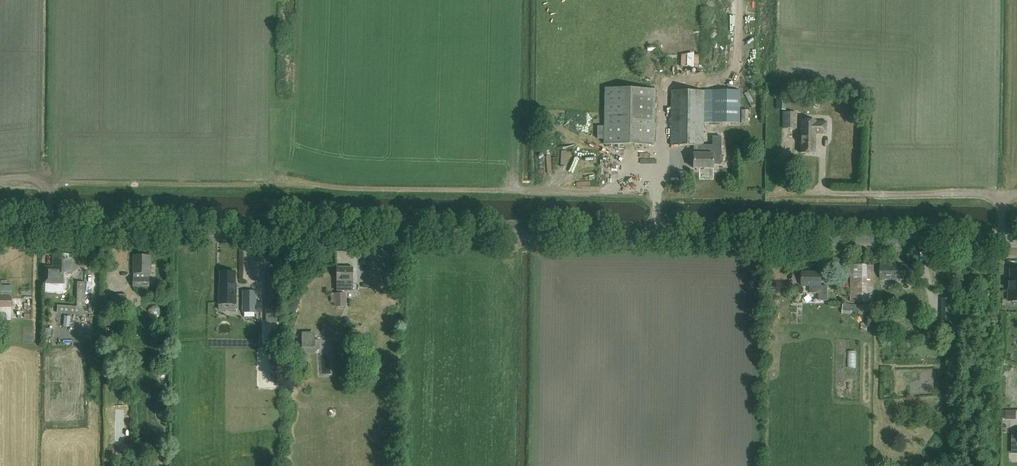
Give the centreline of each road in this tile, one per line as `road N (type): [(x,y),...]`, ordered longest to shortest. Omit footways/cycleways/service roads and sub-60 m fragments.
road 1 (tertiary): [(1000,243),(0,228)]
road 2 (residential): [(1002,192),(822,192)]

